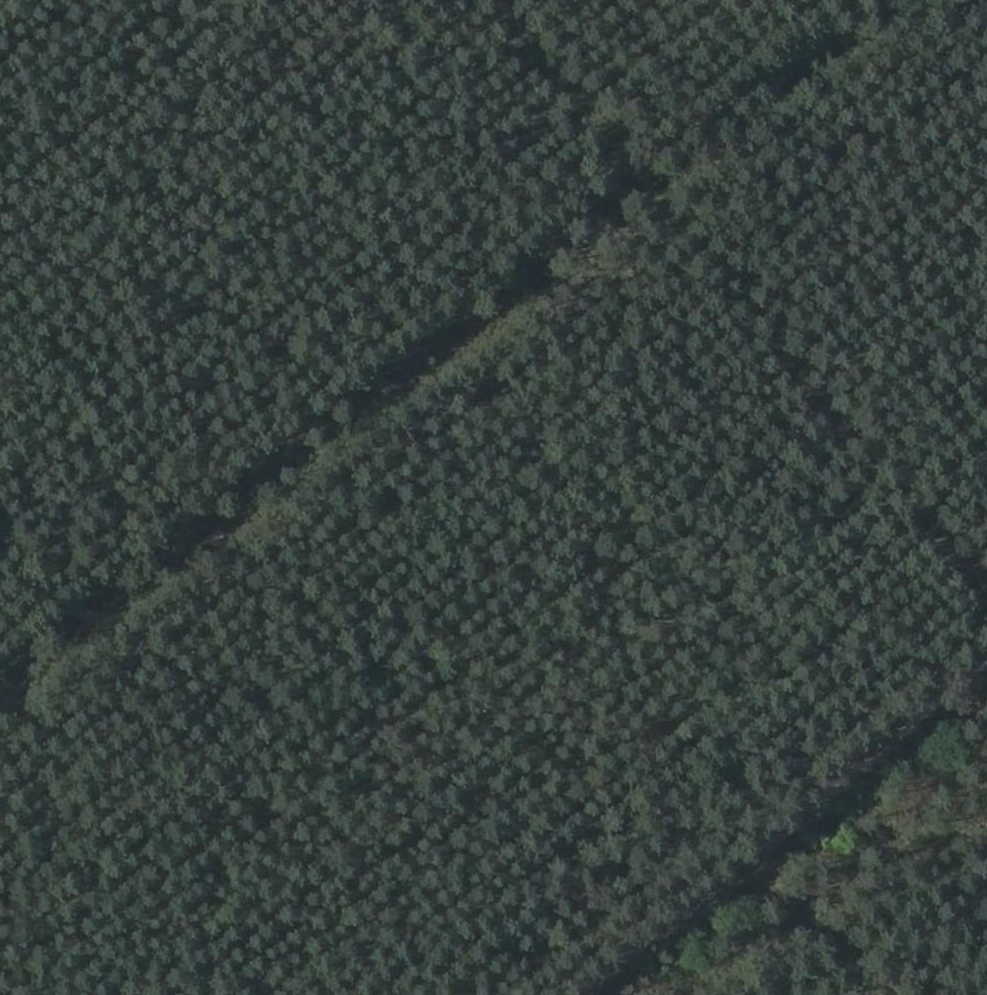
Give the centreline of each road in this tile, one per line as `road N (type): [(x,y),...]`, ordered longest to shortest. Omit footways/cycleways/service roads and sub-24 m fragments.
road 1 (track): [(986,665),(588,994)]
road 2 (track): [(776,840),(911,994)]

